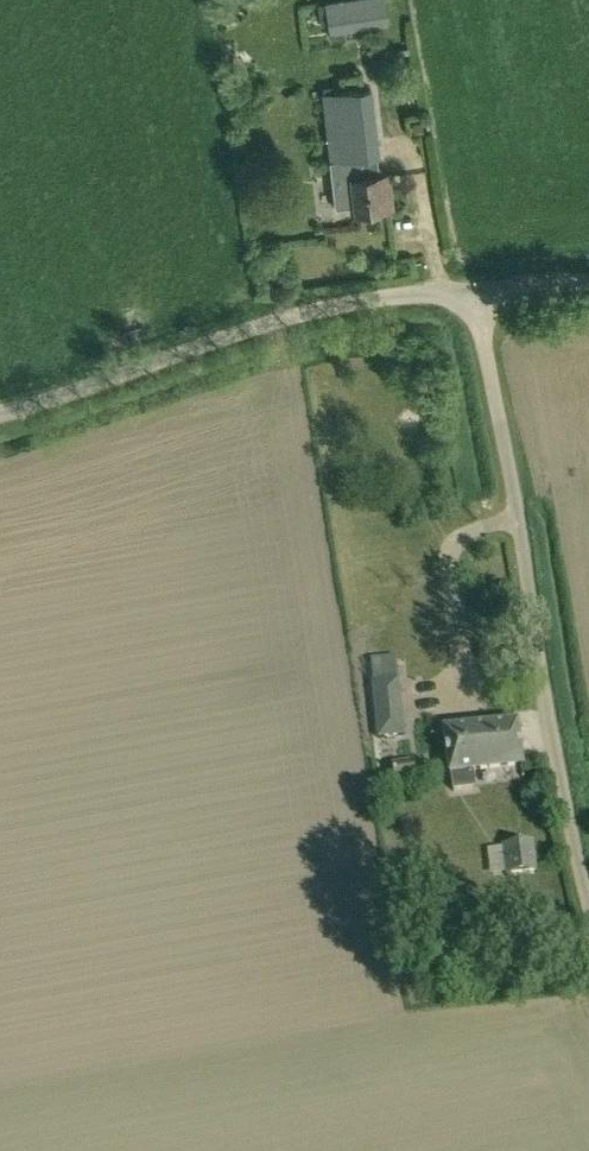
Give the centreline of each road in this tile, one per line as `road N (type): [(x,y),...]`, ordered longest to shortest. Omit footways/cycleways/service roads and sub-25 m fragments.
road 1 (unclassified): [(588,897),(472,287)]
road 2 (unclassified): [(0,412),(311,311),(472,287)]

